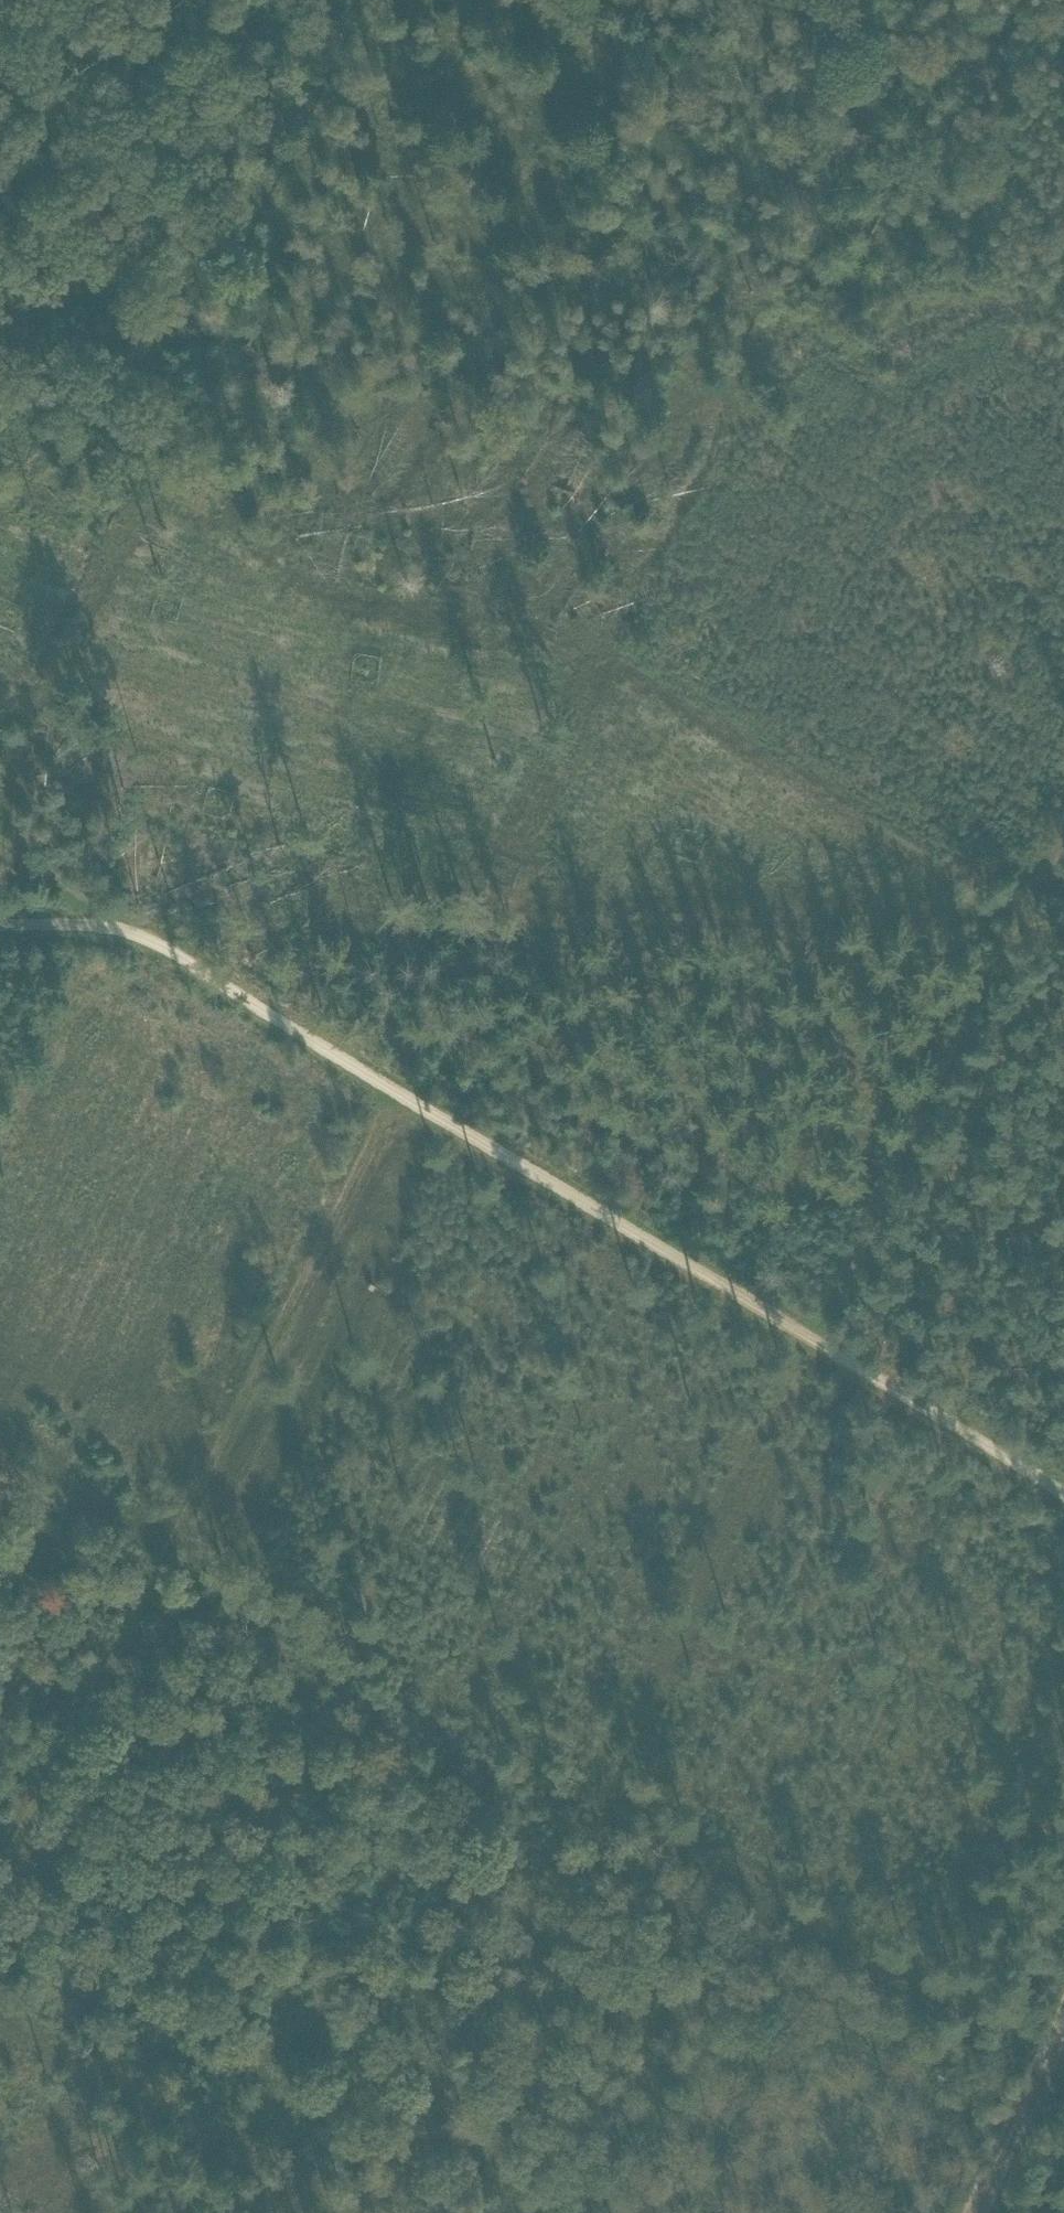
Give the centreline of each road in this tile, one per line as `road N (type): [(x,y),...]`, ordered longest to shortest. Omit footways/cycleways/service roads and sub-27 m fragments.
road 1 (track): [(390,1086),(0,1879)]
road 2 (track): [(390,1086),(823,1345)]
road 3 (track): [(124,929),(390,1086)]
road 4 (track): [(823,1345),(1063,1496)]
road 5 (track): [(973,2212),(1063,2018)]
road 6 (track): [(0,932),(124,929)]

